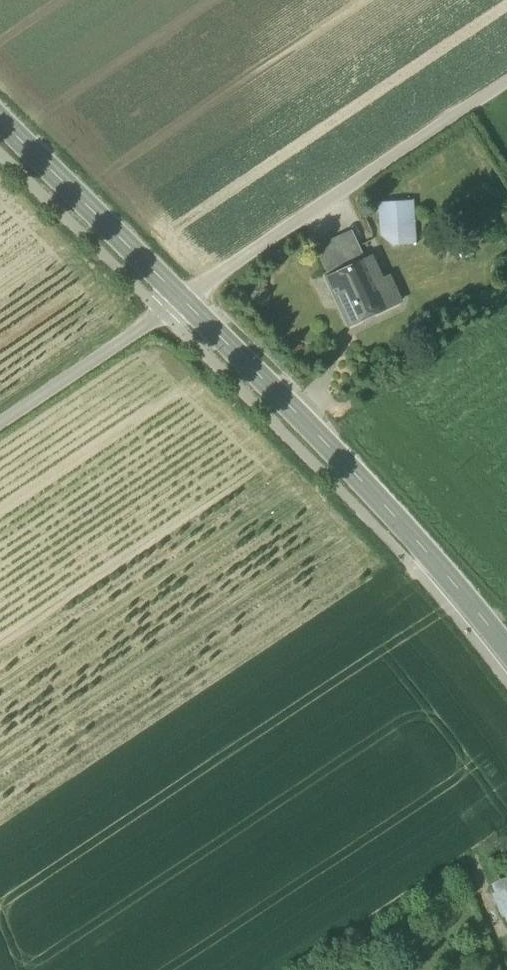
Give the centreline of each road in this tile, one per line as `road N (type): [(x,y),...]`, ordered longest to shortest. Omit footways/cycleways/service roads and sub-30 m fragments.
road 1 (tertiary): [(506,650),(181,299),(0,124)]
road 2 (track): [(506,82),(0,421)]

